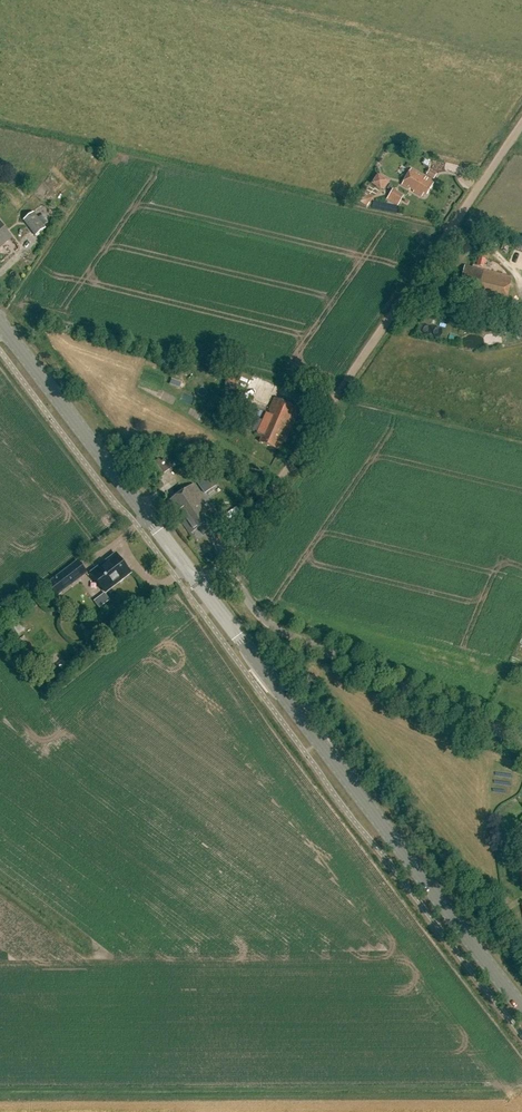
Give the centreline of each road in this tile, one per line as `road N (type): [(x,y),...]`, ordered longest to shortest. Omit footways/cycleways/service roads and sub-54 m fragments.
road 1 (track): [(521,127),(221,569)]
road 2 (primary): [(521,1007),(199,583)]
road 3 (unclassified): [(521,746),(274,630),(221,569),(199,583)]
road 4 (primary): [(199,583),(0,324)]

